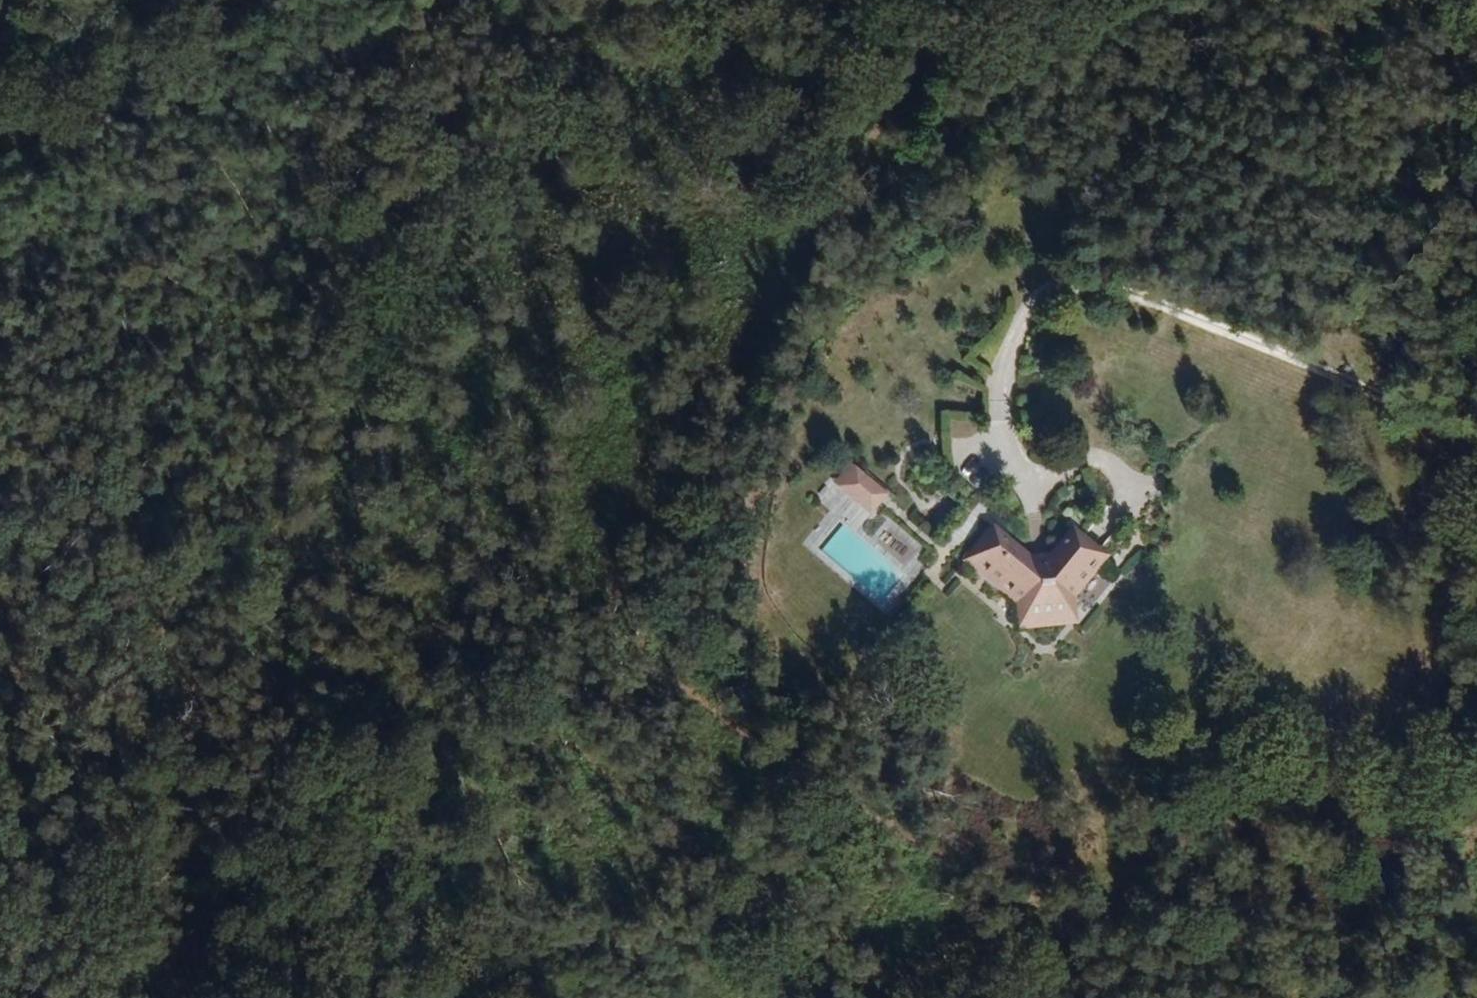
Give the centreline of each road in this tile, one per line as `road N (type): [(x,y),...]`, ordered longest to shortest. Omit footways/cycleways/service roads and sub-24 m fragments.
road 1 (track): [(903,997),(0,320)]
road 2 (track): [(1476,434),(1170,309),(1059,293),(1017,328),(997,371),(1002,427)]
road 3 (track): [(1476,833),(1350,997)]

